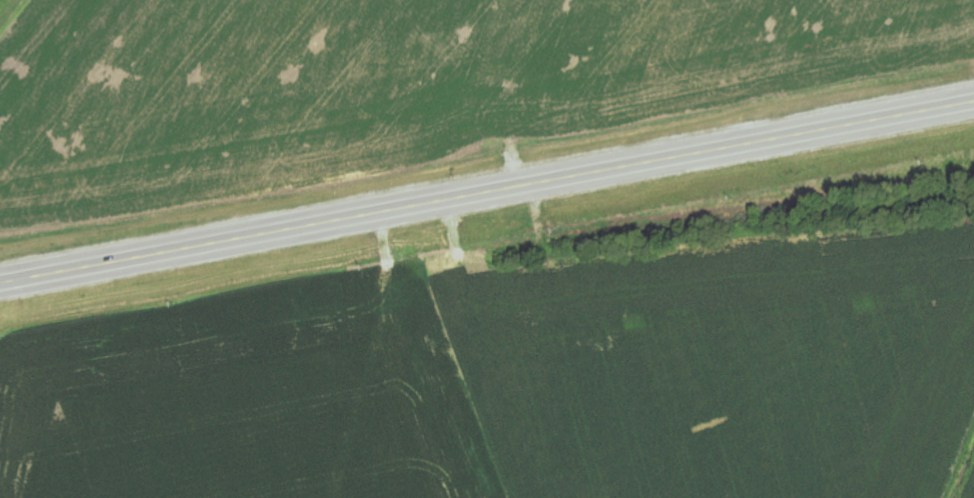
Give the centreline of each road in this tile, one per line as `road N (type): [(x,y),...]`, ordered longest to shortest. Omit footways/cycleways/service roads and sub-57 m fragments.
road 1 (primary): [(0,260),(973,79)]

